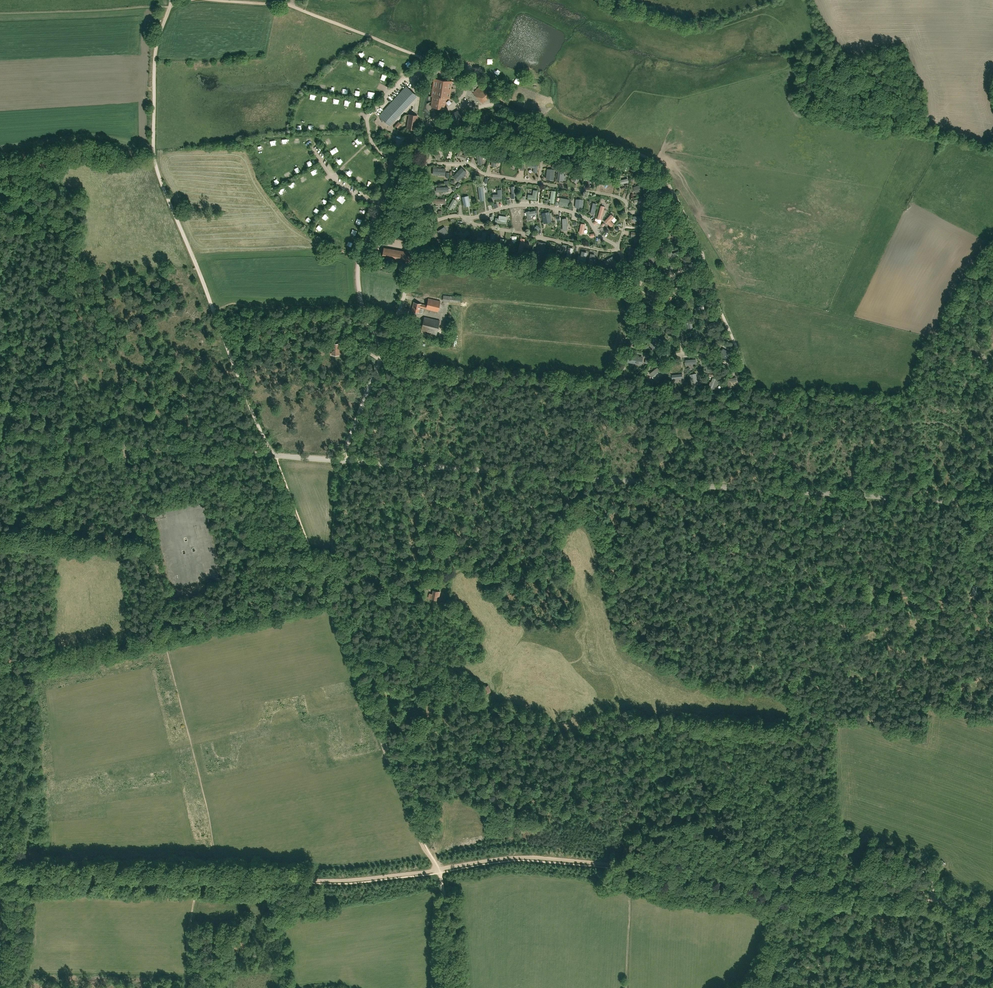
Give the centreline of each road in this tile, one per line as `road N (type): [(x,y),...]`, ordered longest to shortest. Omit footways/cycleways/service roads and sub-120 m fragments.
road 1 (unclassified): [(992,504),(0,436)]
road 2 (track): [(213,311),(155,161),(155,51),(171,6)]
road 3 (track): [(326,600),(213,311)]
road 4 (track): [(437,869),(326,600)]
road 5 (track): [(986,928),(939,957),(820,965),(766,987)]
road 6 (track): [(213,878),(347,880),(437,869)]
road 7 (track): [(219,0),(288,5),(426,59)]
road 8 (track): [(628,866),(830,883)]
road 9 (track): [(0,876),(201,878)]
road 10 (track): [(437,869),(521,857),(628,866)]
road 11 (track): [(830,883),(926,896),(992,933)]
road 12 (track): [(342,460),(326,600)]

